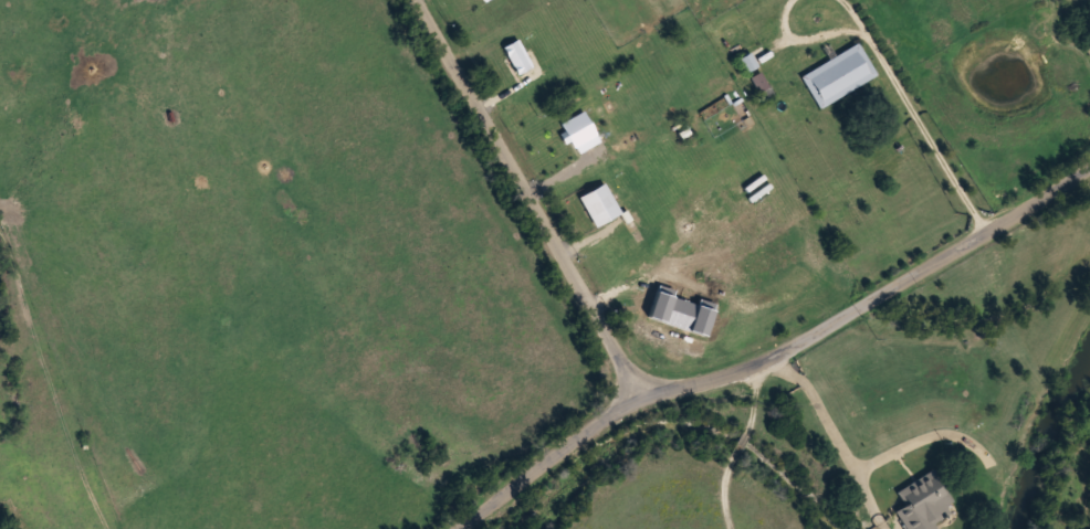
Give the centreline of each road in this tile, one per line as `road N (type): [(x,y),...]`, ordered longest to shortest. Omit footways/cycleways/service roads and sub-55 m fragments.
road 1 (residential): [(641,400),(761,364),(1089,167)]
road 2 (residential): [(641,400),(412,0)]
road 3 (residential): [(459,528),(641,400)]

